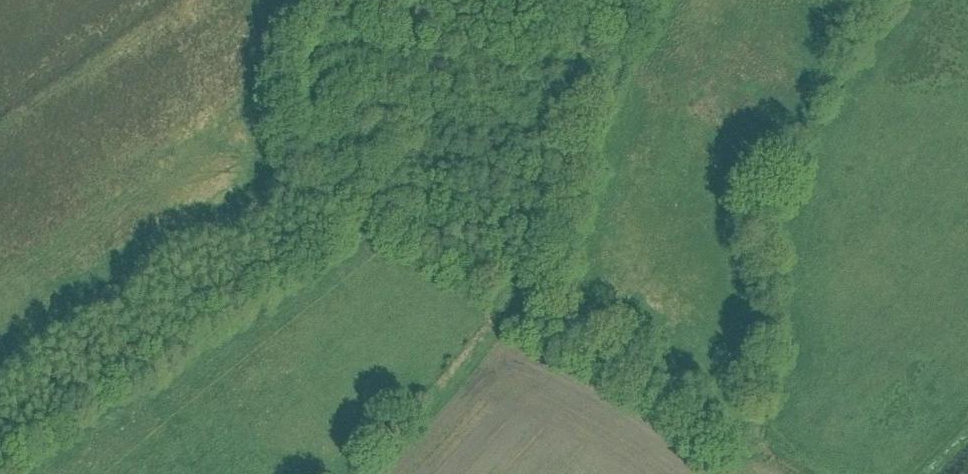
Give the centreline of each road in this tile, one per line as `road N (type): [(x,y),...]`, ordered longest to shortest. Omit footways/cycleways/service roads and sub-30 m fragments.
road 1 (track): [(832,473),(527,294)]
road 2 (track): [(626,0),(618,72),(532,297)]

